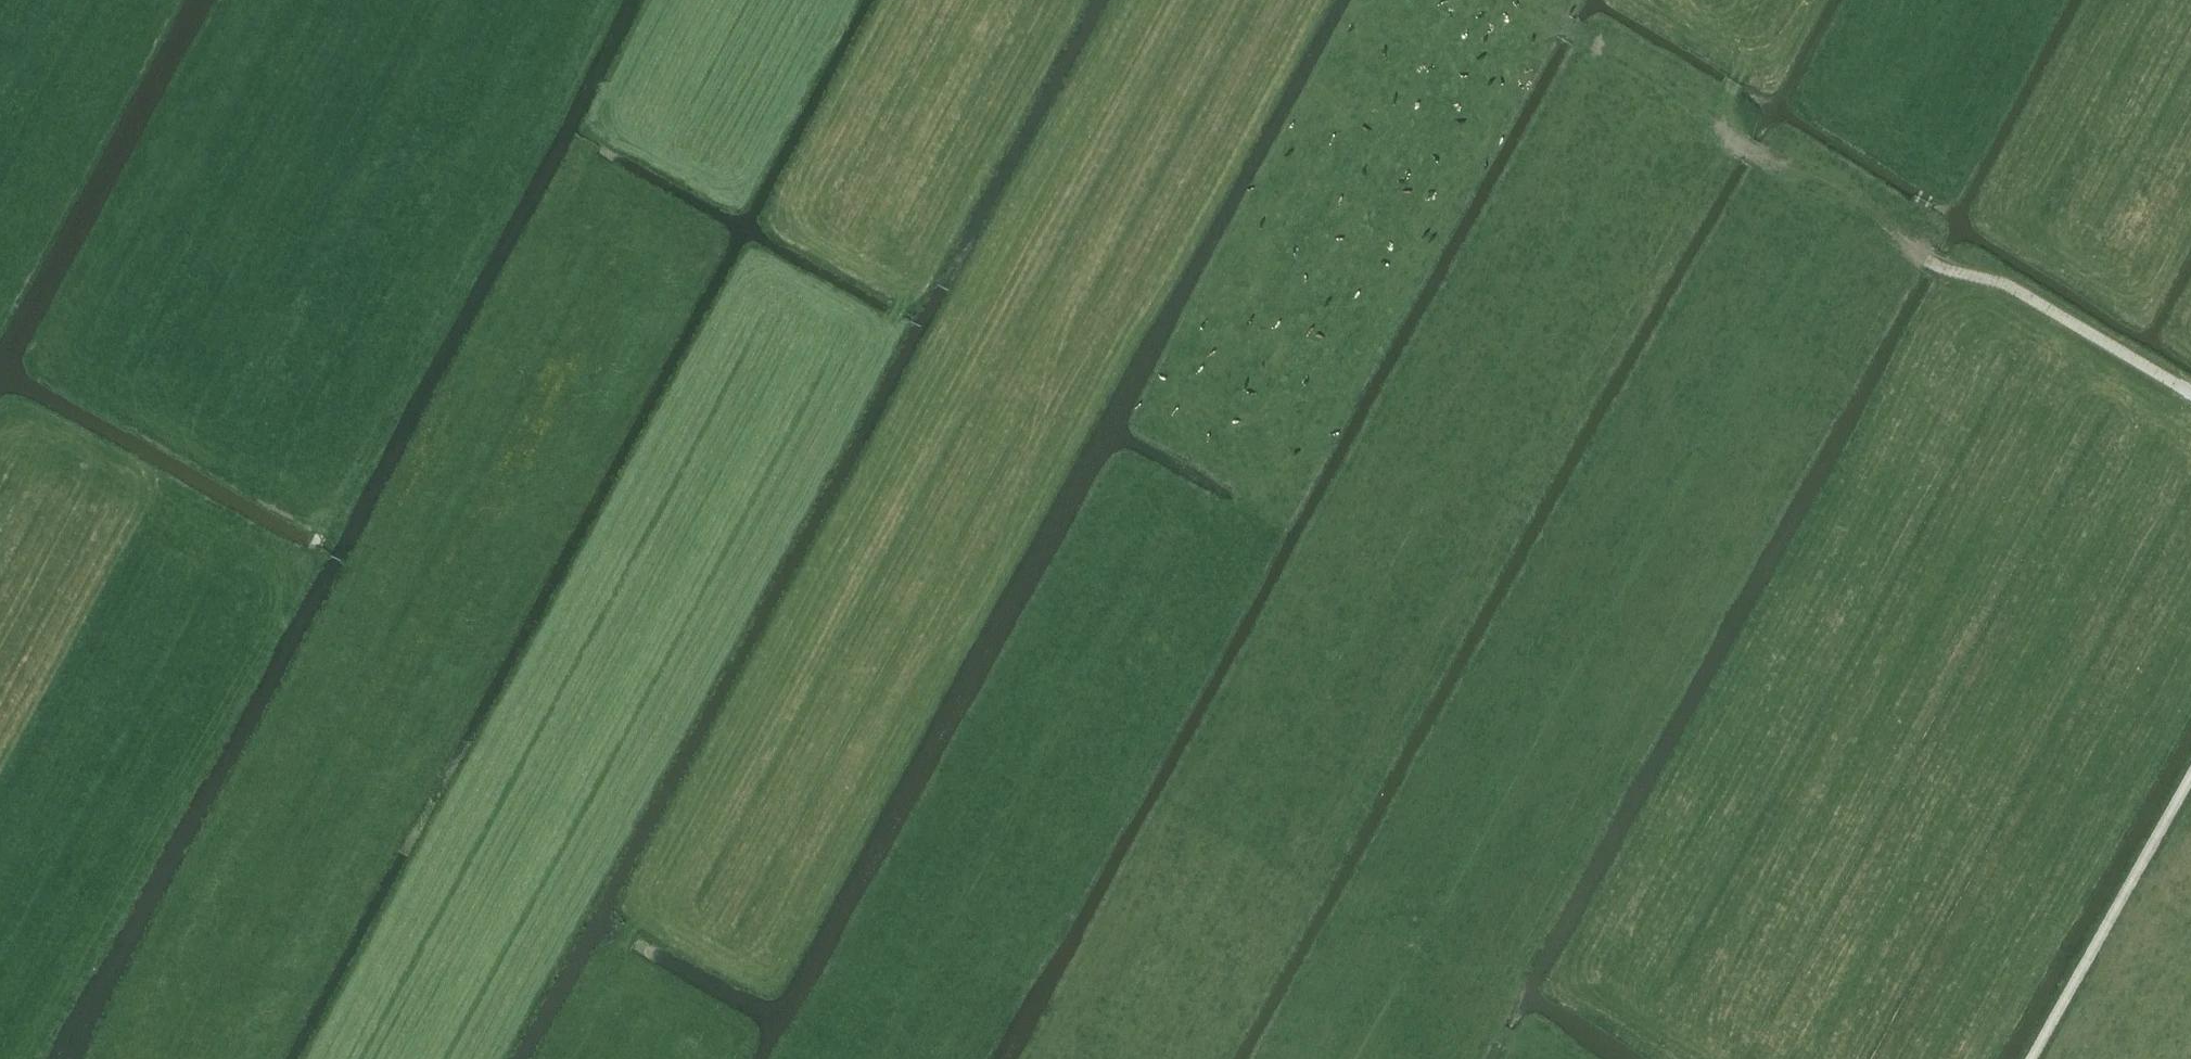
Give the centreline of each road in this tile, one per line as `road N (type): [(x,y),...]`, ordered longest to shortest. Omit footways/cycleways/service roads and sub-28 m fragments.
road 1 (track): [(0,318),(173,0)]
road 2 (track): [(2030,1058),(2190,771)]

